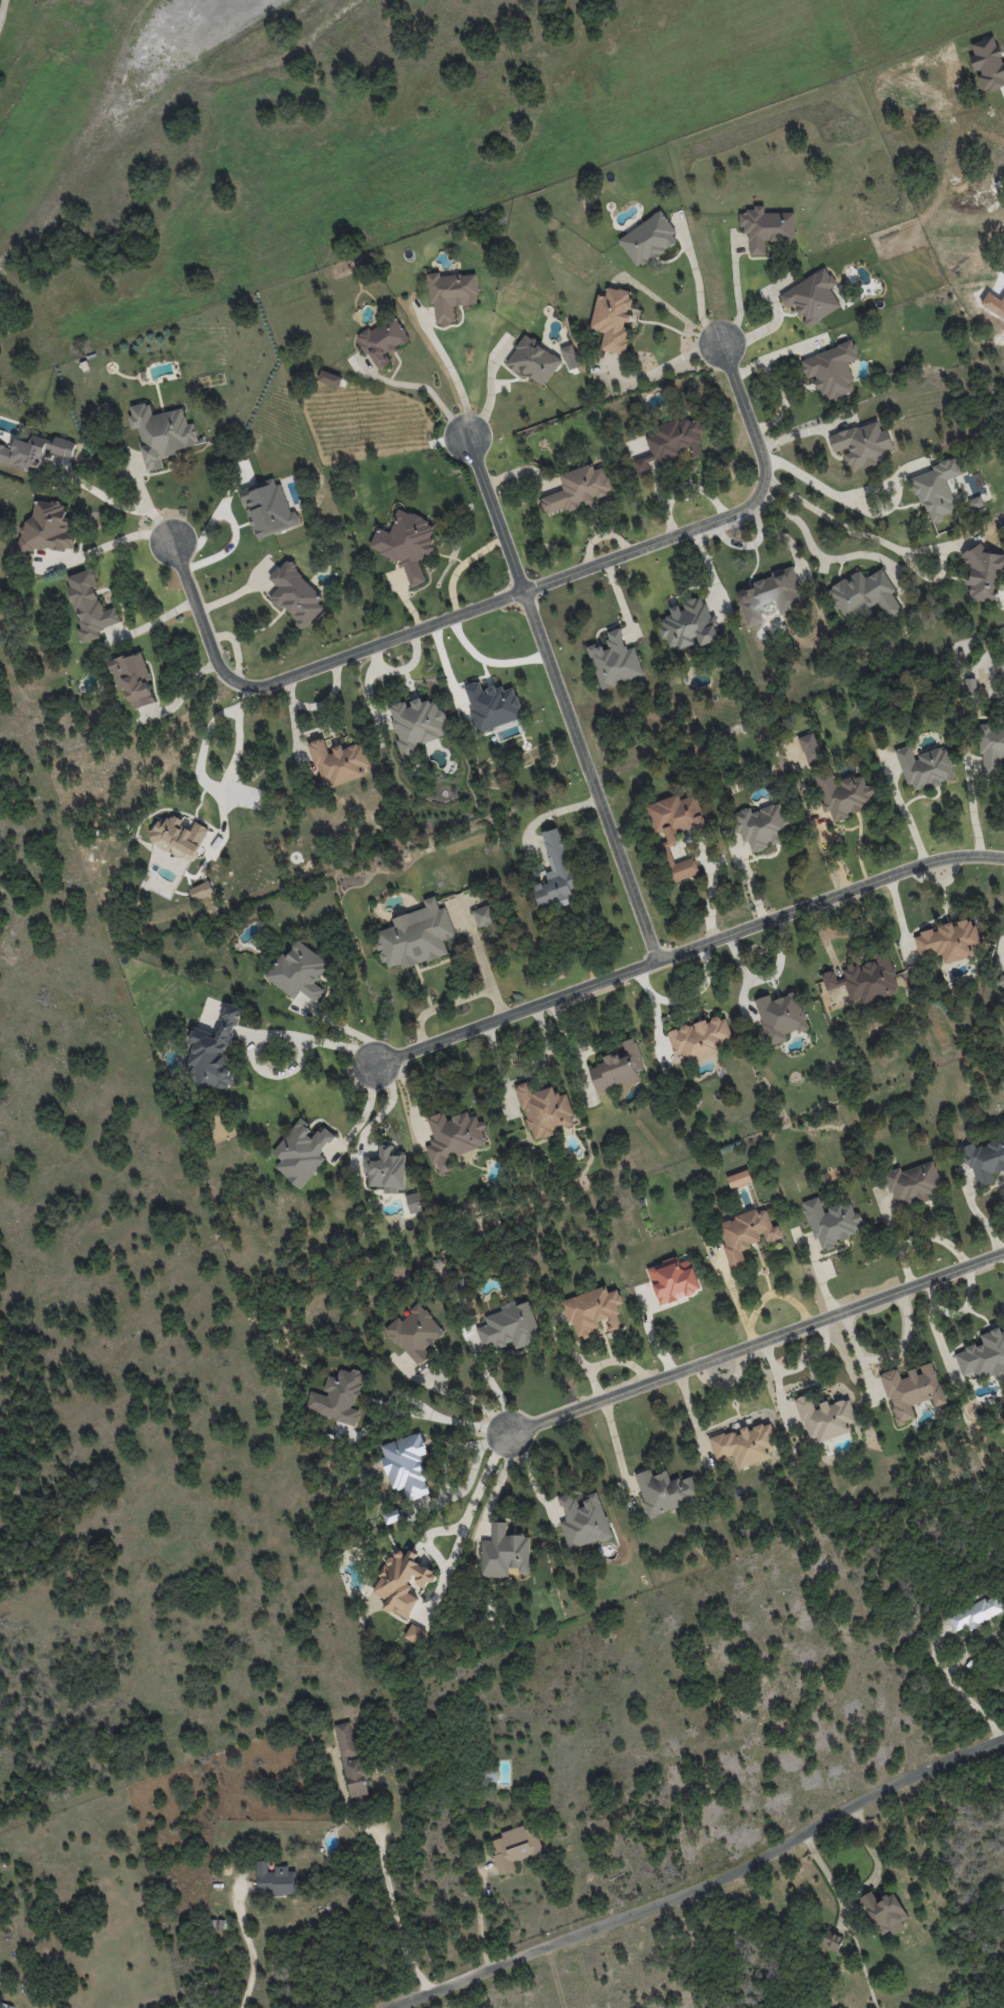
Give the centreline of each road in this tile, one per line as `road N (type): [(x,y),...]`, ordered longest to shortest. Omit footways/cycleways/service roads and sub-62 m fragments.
road 1 (residential): [(174,538),(220,665),(241,681),(273,681),(751,504),(766,467),(724,345)]
road 2 (residential): [(394,2007),(736,1873),(855,1806),(1003,1740)]
road 3 (residential): [(378,1060),(851,890),(954,858),(1003,865)]
road 4 (residential): [(470,437),(658,959)]
road 5 (residential): [(507,1432),(1003,1251)]

